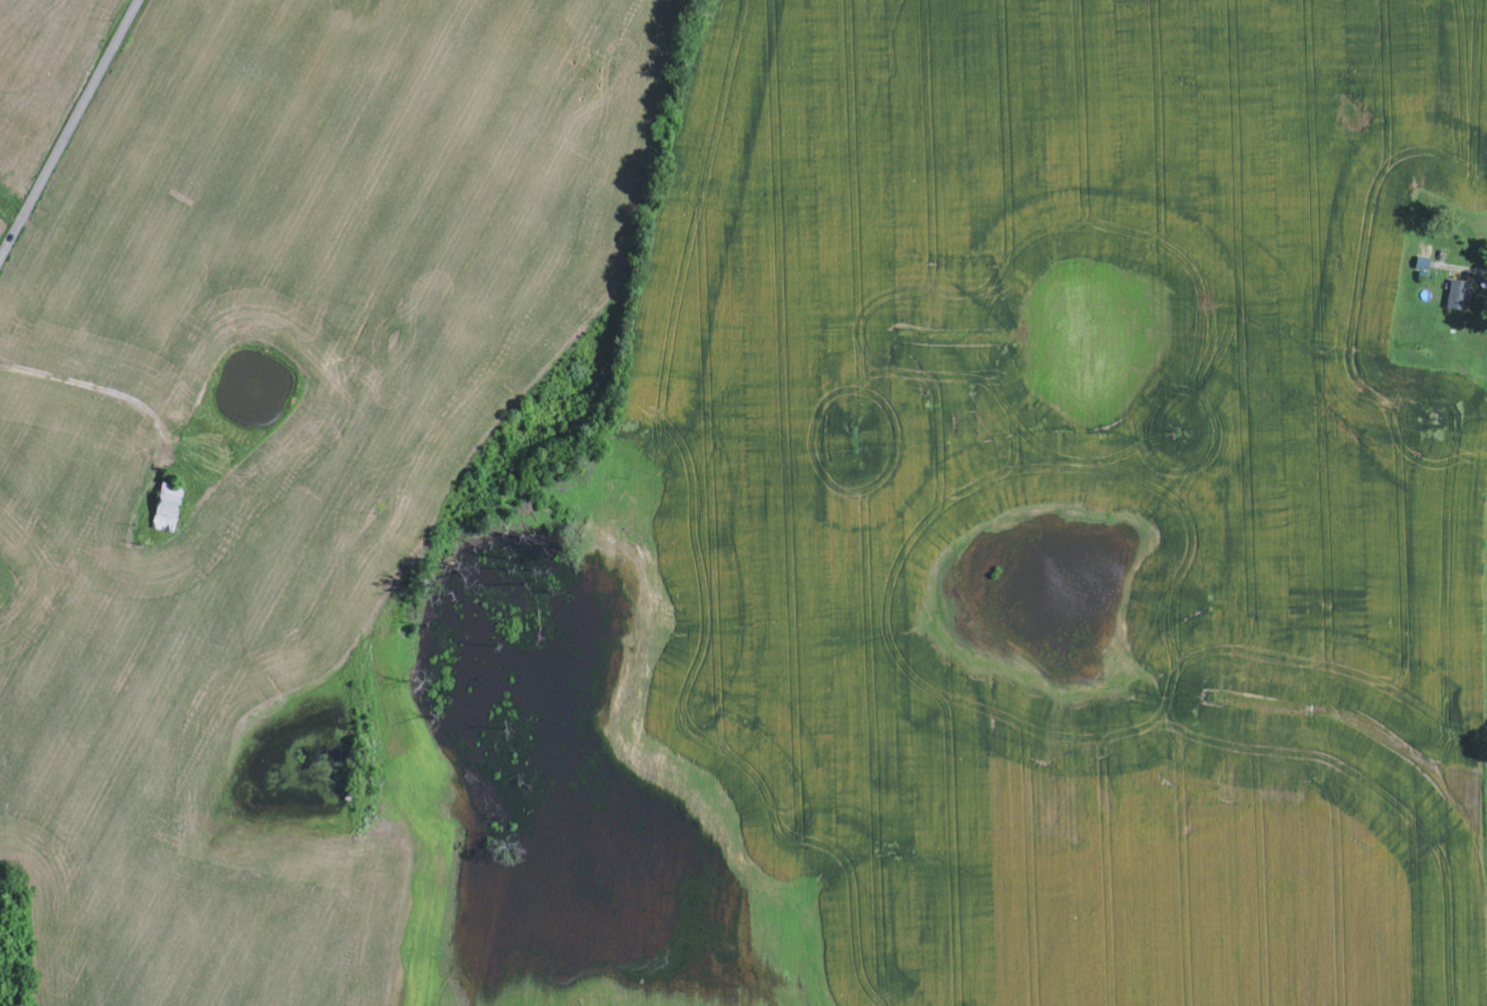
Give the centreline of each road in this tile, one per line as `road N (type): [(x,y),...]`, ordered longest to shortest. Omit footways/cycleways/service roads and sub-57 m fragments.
road 1 (residential): [(0,266),(142,0)]

